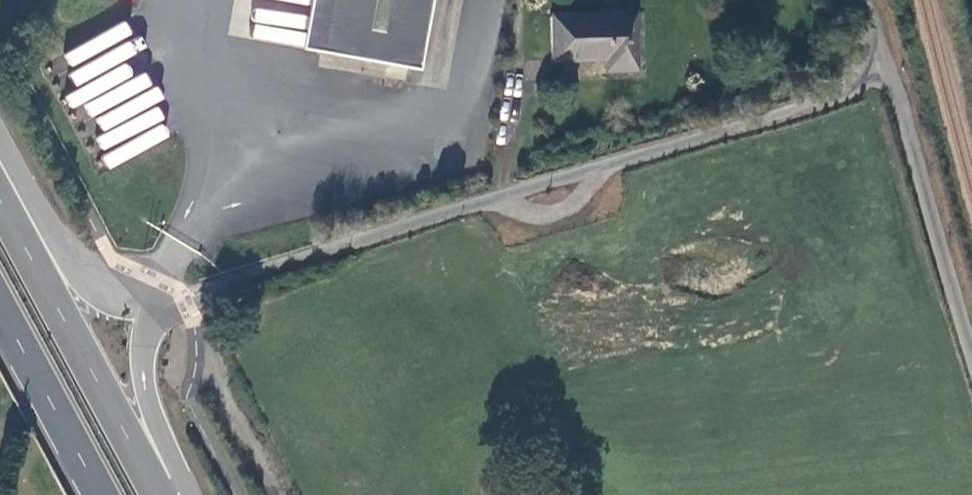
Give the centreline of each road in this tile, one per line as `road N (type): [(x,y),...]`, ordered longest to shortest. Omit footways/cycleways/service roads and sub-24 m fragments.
road 1 (unclassified): [(148,311),(496,198),(803,111),(861,83),(884,58)]
road 2 (trunk): [(162,494),(0,198)]
road 3 (unclassified): [(884,58),(971,357)]
road 4 (trunk): [(148,311),(101,296),(71,265),(0,139)]
road 5 (trunk): [(0,314),(96,494)]
road 6 (trunk): [(187,494),(143,379),(148,311)]

